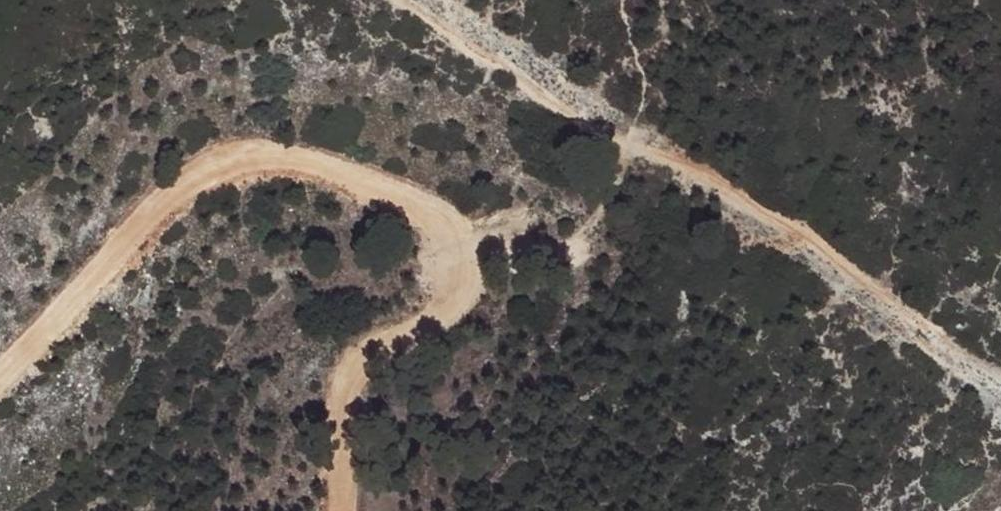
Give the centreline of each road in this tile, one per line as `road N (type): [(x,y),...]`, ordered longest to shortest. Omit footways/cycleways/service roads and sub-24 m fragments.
road 1 (track): [(343,510),(355,378),(454,312),(482,261),(462,223),(347,177),(277,155),(205,164),(152,207),(0,375)]
road 2 (track): [(394,0),(578,130),(637,150),(610,203),(559,237),(482,261)]
road 3 (track): [(637,150),(799,225),(840,252),(932,356),(1000,387)]

